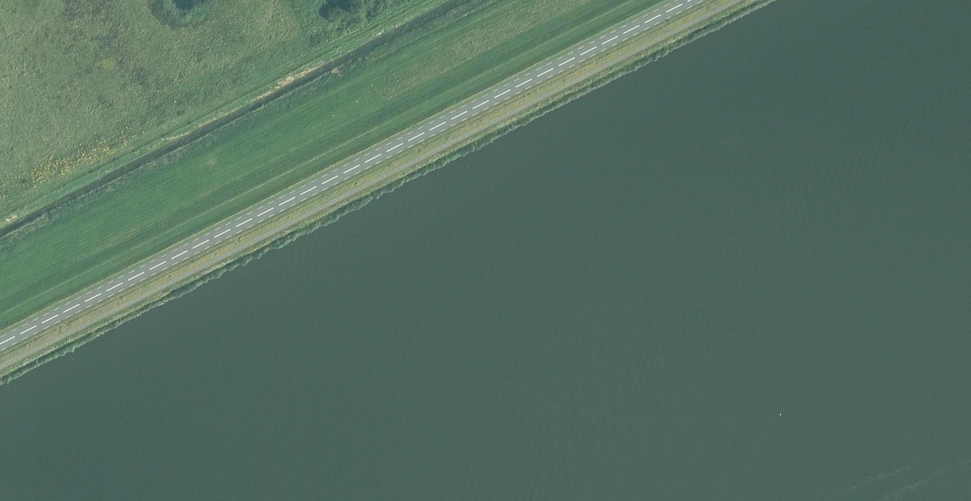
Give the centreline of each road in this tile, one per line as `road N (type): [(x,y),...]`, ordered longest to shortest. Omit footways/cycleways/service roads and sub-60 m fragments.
road 1 (primary): [(0,338),(684,0)]

